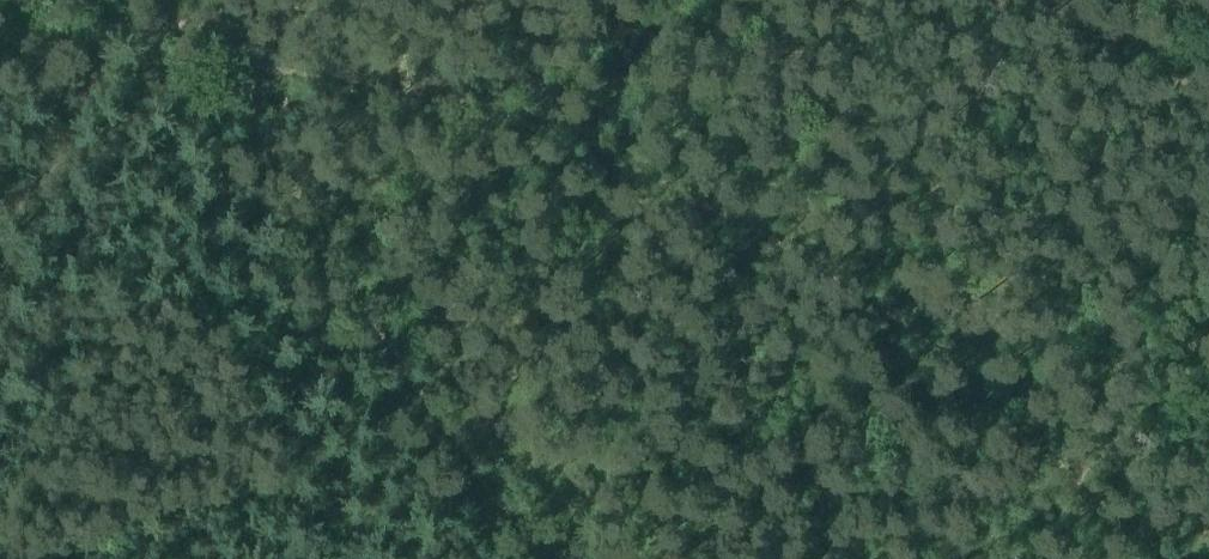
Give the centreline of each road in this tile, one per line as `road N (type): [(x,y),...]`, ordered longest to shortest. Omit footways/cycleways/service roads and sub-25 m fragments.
road 1 (track): [(232,67),(286,70),(527,117),(571,133),(840,284),(942,357),(1078,492),(963,558)]
road 2 (track): [(546,558),(381,335),(281,175),(232,67),(190,37),(162,0)]
road 3 (track): [(131,0),(57,164),(0,221)]
road 4 (track): [(1078,492),(1208,313)]

